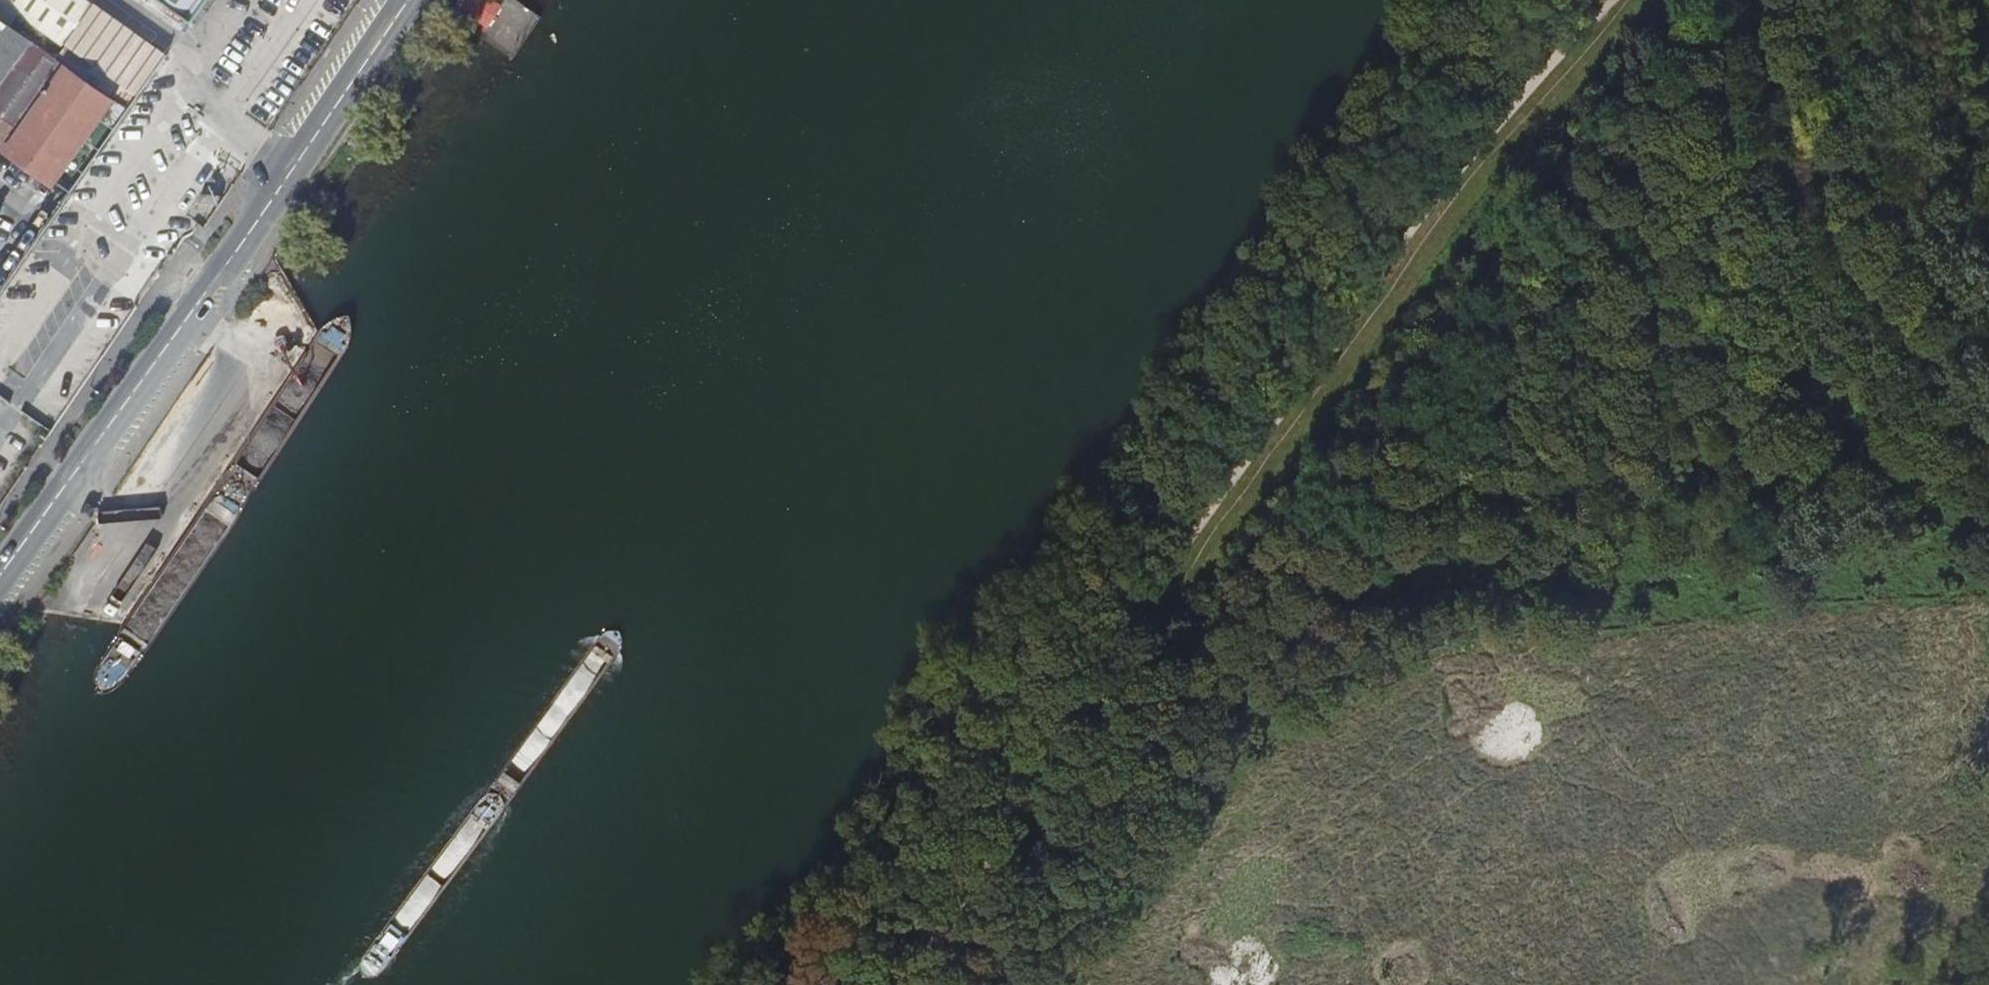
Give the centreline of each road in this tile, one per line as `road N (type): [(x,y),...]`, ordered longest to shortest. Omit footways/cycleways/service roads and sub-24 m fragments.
road 1 (secondary): [(0,575),(408,0)]

